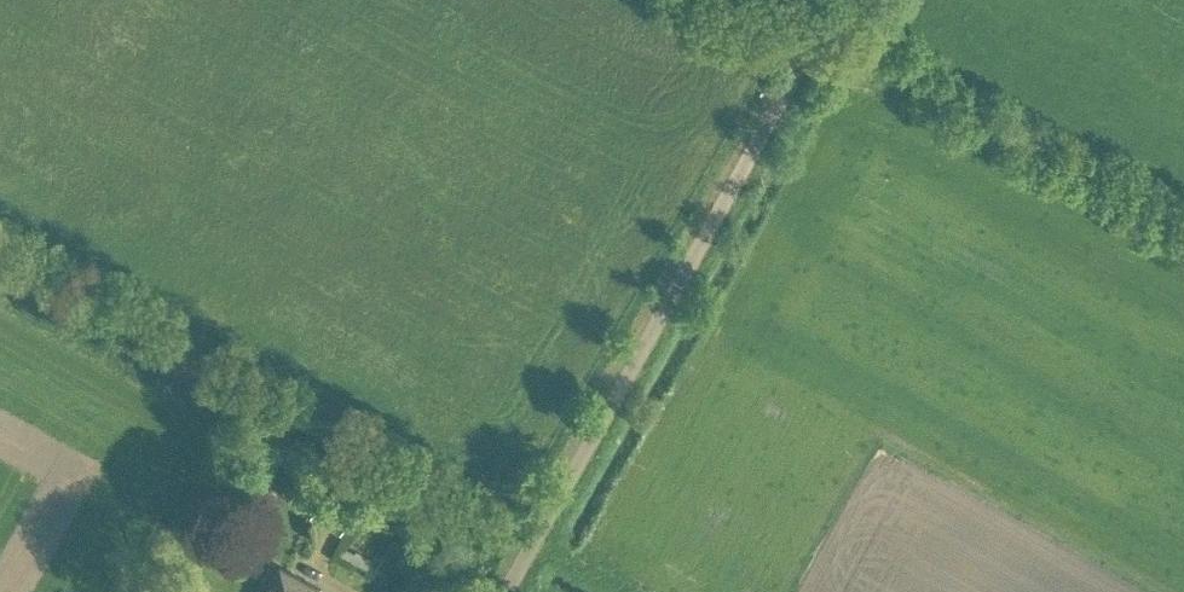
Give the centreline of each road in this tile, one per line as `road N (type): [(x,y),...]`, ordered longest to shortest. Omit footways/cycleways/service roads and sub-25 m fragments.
road 1 (unclassified): [(506,591),(834,0)]
road 2 (track): [(532,544),(0,254)]

